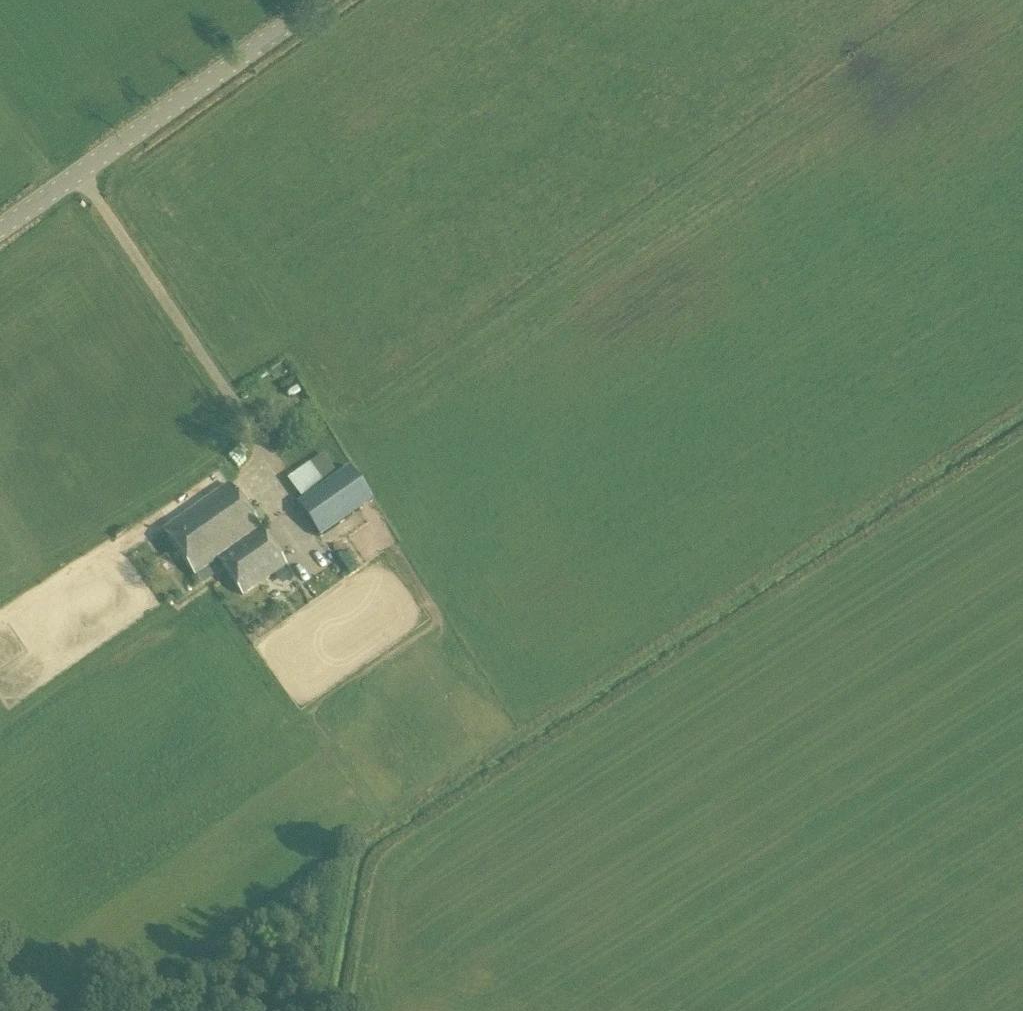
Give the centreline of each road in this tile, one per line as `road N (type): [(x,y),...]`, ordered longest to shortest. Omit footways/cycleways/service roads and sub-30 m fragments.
road 1 (tertiary): [(0,227),(316,0)]

